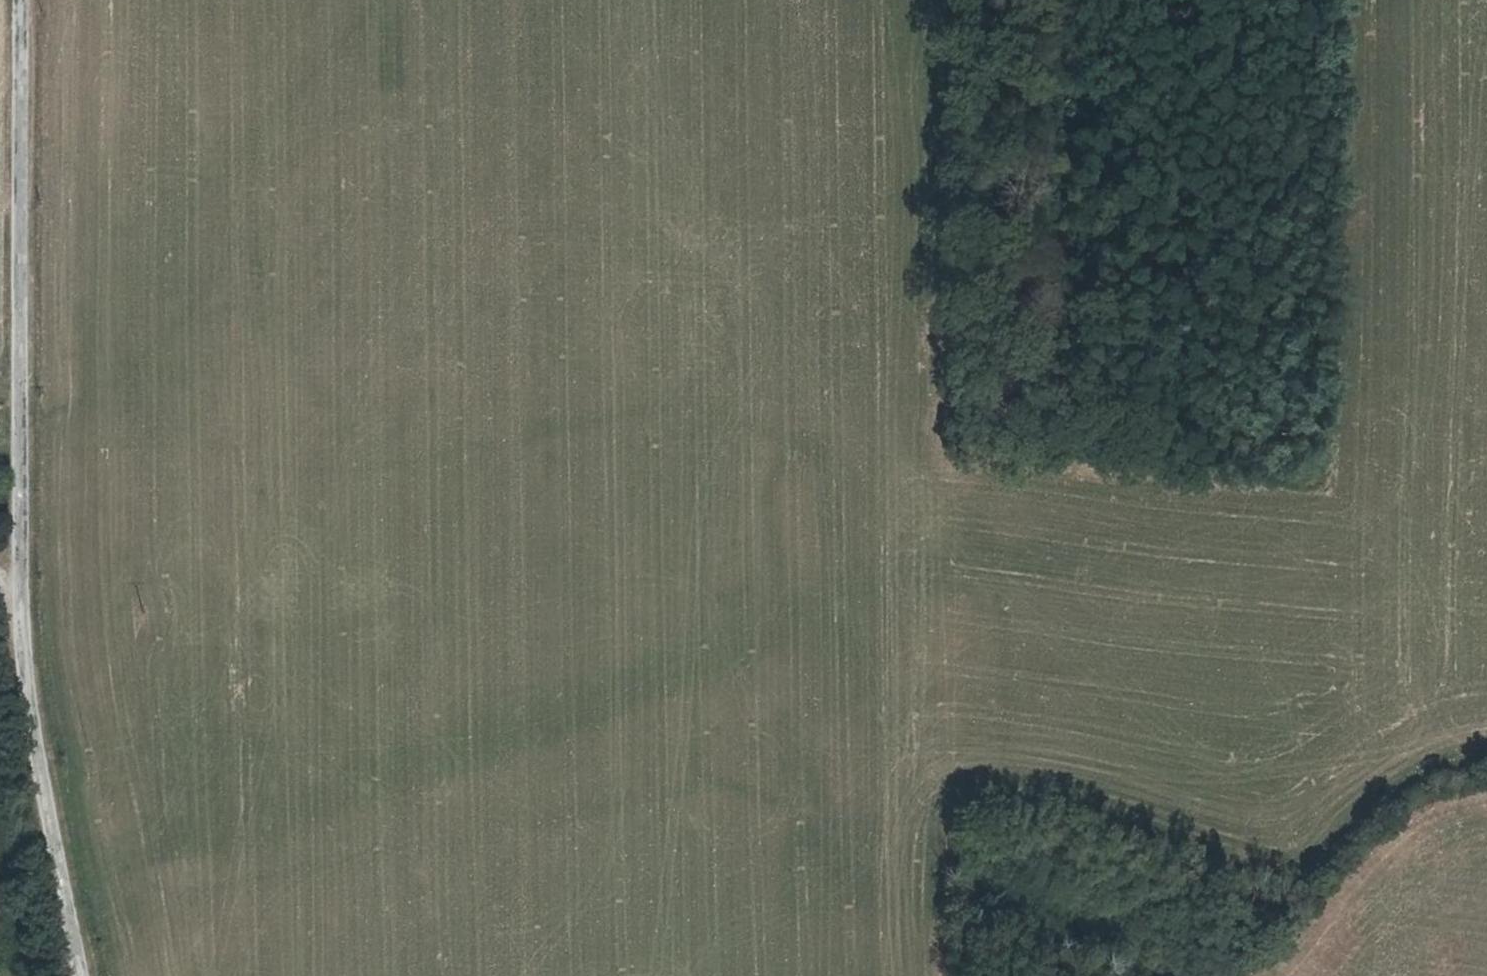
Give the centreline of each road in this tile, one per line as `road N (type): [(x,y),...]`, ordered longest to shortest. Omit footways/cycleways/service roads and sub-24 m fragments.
road 1 (unclassified): [(17,600),(19,0)]
road 2 (unclassified): [(79,975),(28,725),(17,600)]

